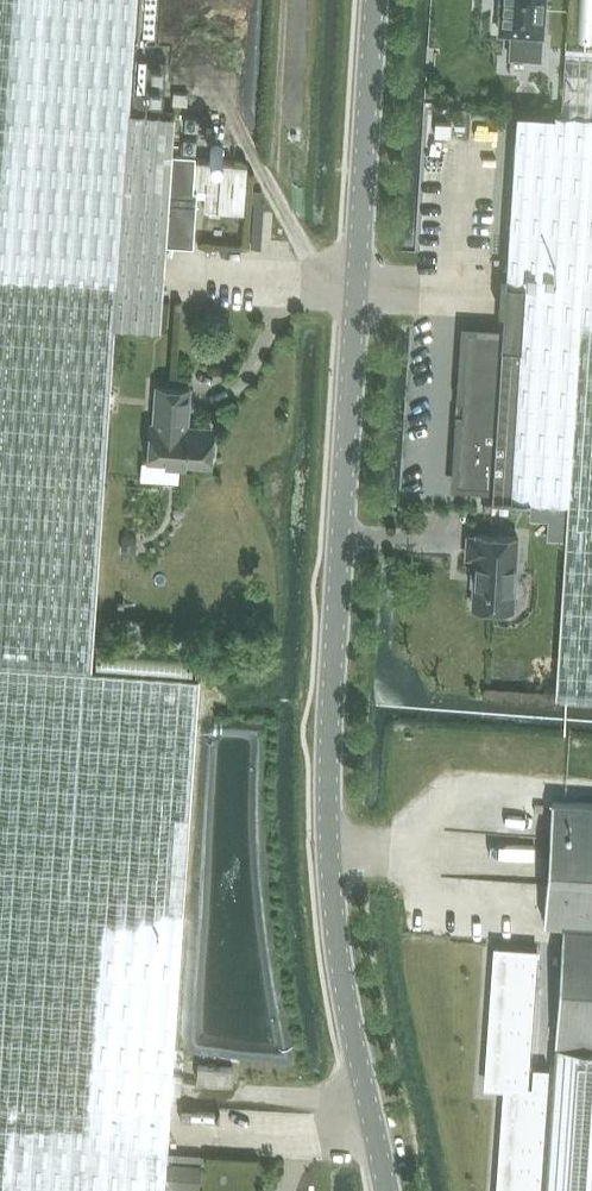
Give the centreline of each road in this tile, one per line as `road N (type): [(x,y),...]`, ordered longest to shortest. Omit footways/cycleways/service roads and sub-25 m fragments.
road 1 (unclassified): [(388,1190),(347,1004),(326,810),(375,0)]

